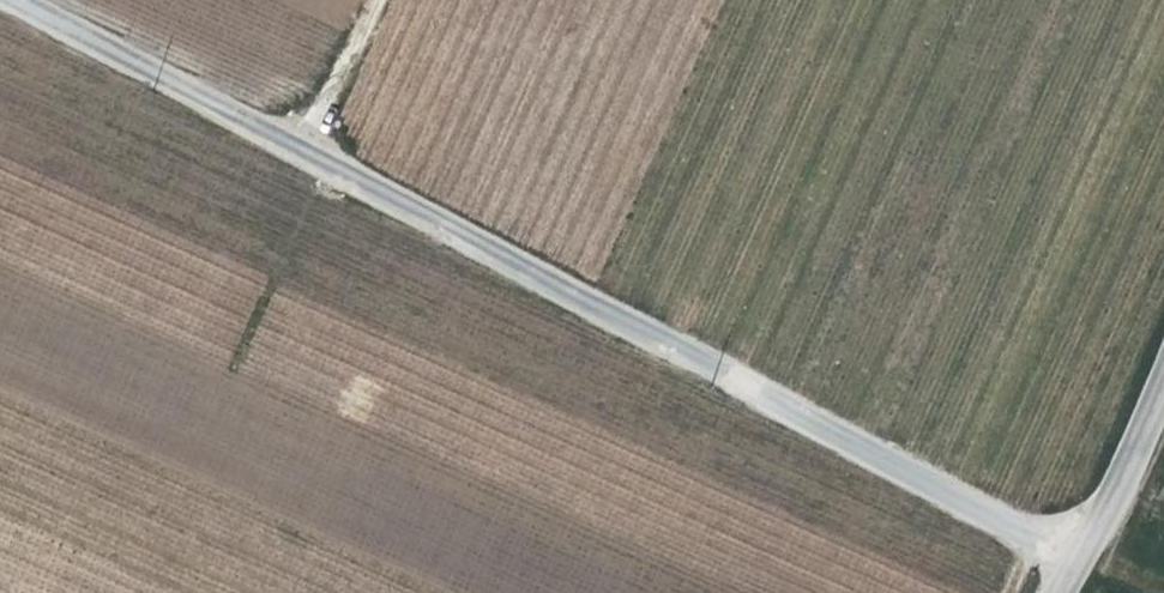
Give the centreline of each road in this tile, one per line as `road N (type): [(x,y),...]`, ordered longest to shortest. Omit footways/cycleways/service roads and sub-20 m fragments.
road 1 (unclassified): [(1079,558),(12,0)]
road 2 (unclassified): [(1079,558),(1163,377)]
road 3 (track): [(305,156),(377,0)]

